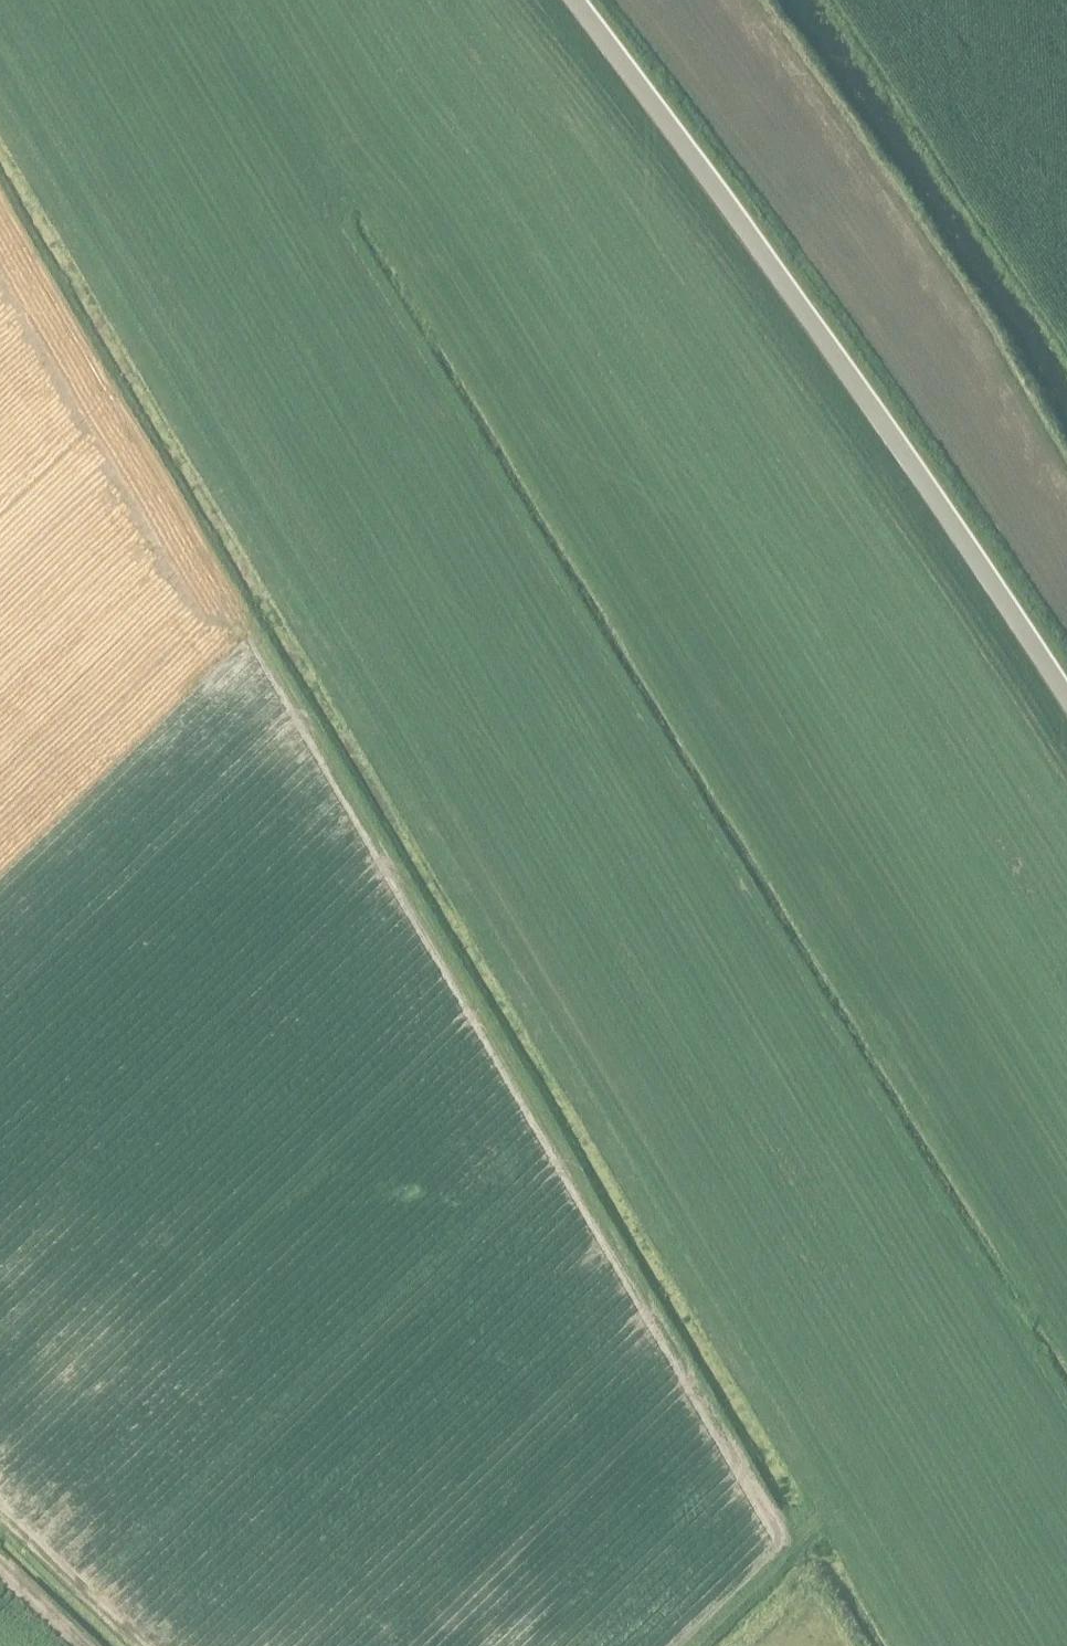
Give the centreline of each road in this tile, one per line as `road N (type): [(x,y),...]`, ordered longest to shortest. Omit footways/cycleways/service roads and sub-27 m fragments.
road 1 (unclassified): [(1066,704),(730,211),(566,0)]

